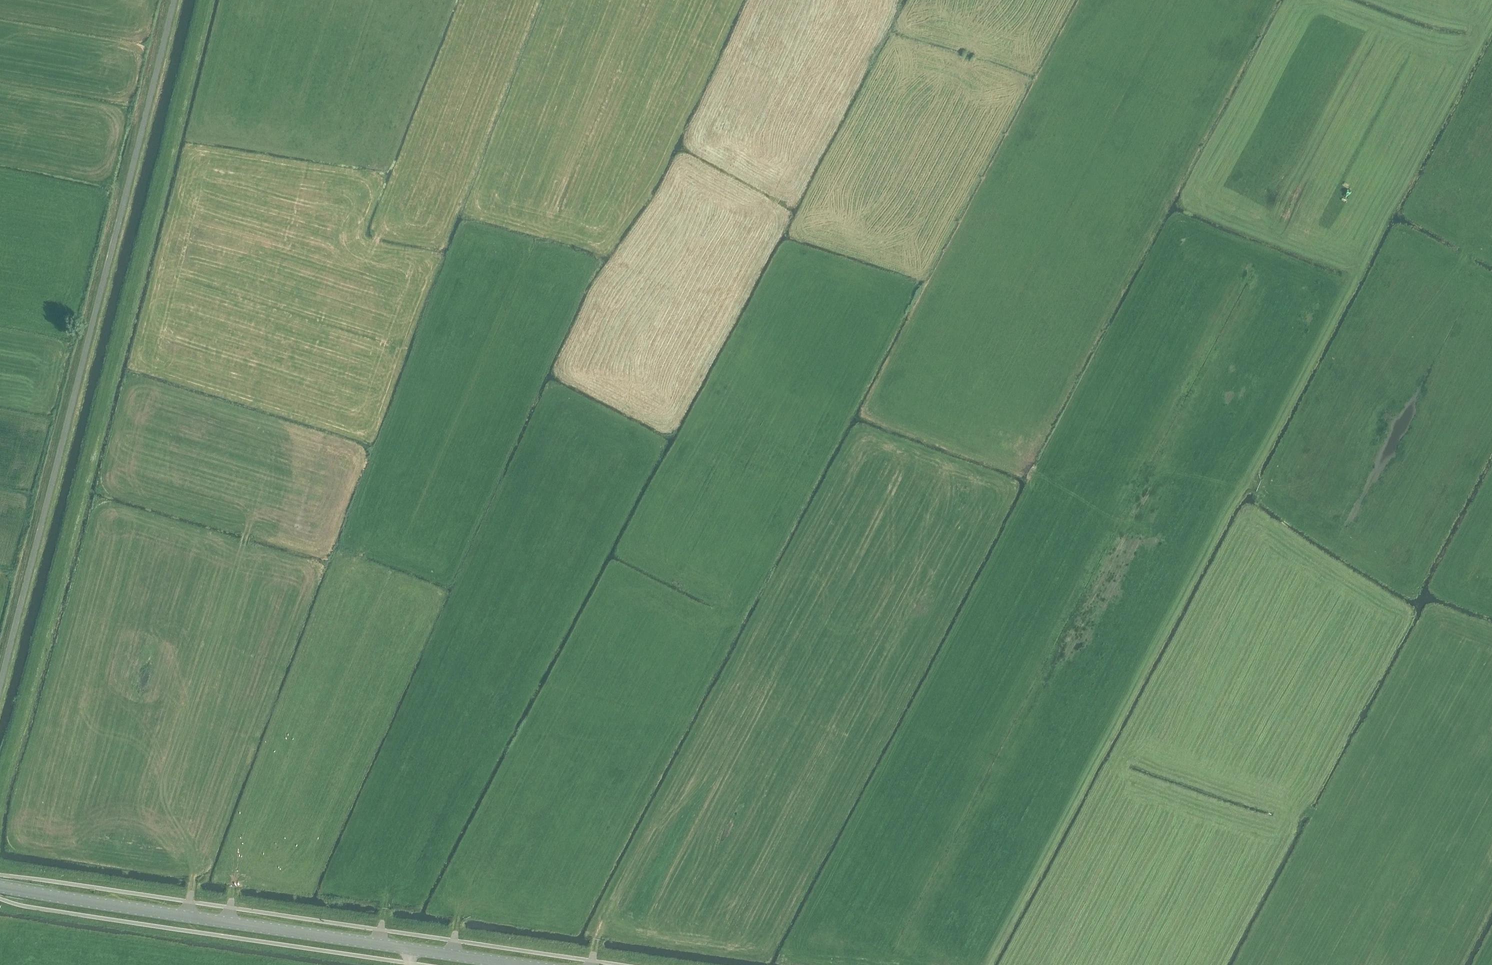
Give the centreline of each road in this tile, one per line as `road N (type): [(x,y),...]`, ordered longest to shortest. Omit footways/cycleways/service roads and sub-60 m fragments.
road 1 (secondary): [(527,964),(0,886)]

